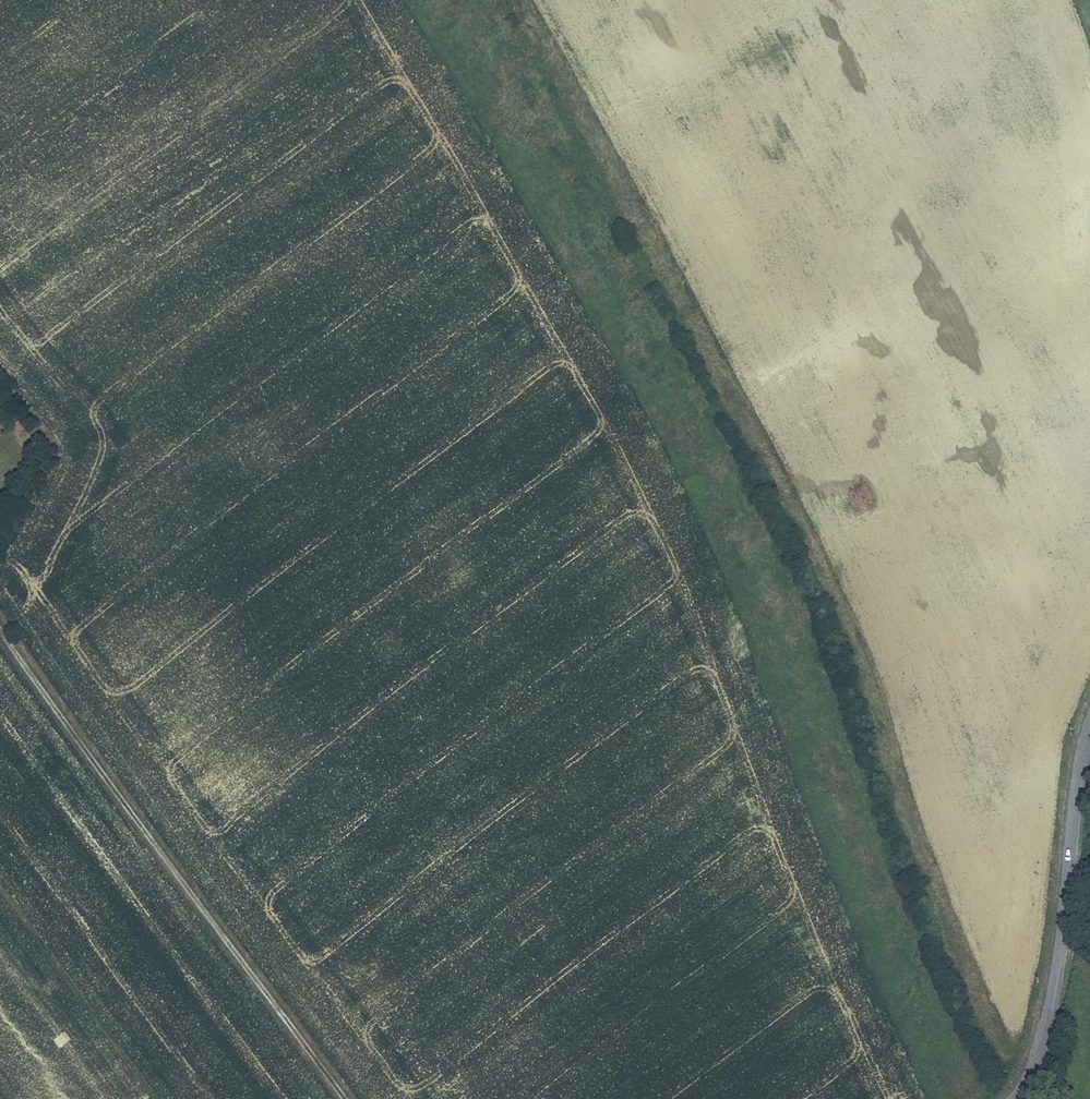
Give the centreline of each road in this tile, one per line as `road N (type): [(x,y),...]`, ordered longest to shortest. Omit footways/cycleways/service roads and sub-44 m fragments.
road 1 (tertiary): [(1089,721),(1052,995),(1015,1098)]

